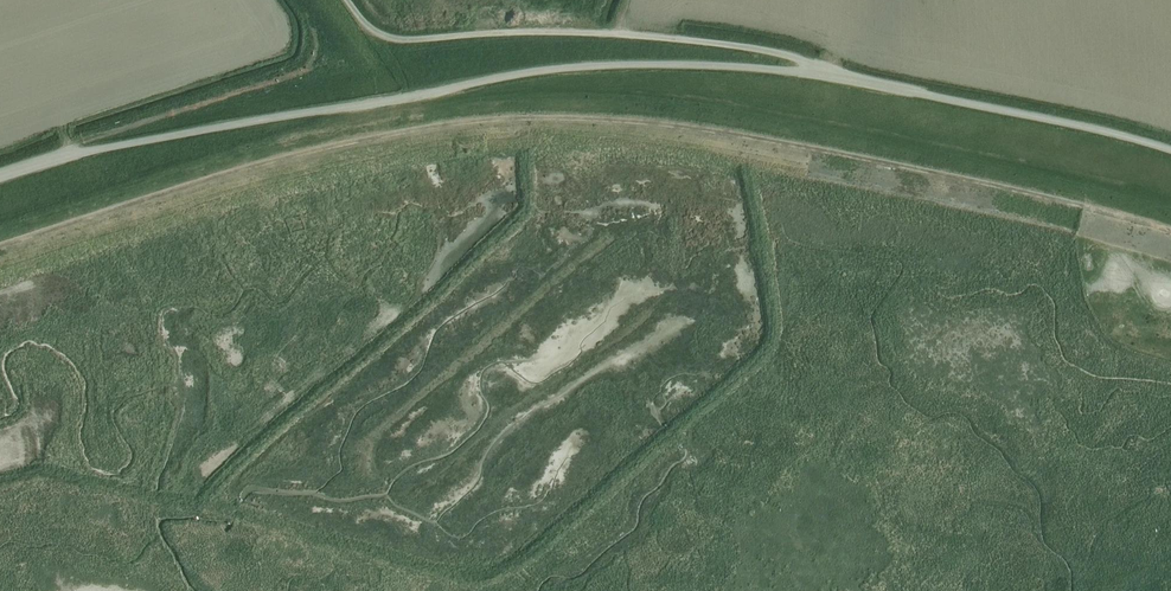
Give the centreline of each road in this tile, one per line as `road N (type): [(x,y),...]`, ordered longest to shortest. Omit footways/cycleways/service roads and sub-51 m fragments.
road 1 (track): [(1170,247),(672,119),(468,118),(227,169),(0,242)]
road 2 (unclassified): [(0,176),(113,146),(560,69),(694,64),(833,74)]
road 3 (unclassified): [(833,74),(777,52),(583,32),(394,39),(371,29),(347,0)]
road 4 (unclassified): [(833,74),(1170,154)]

